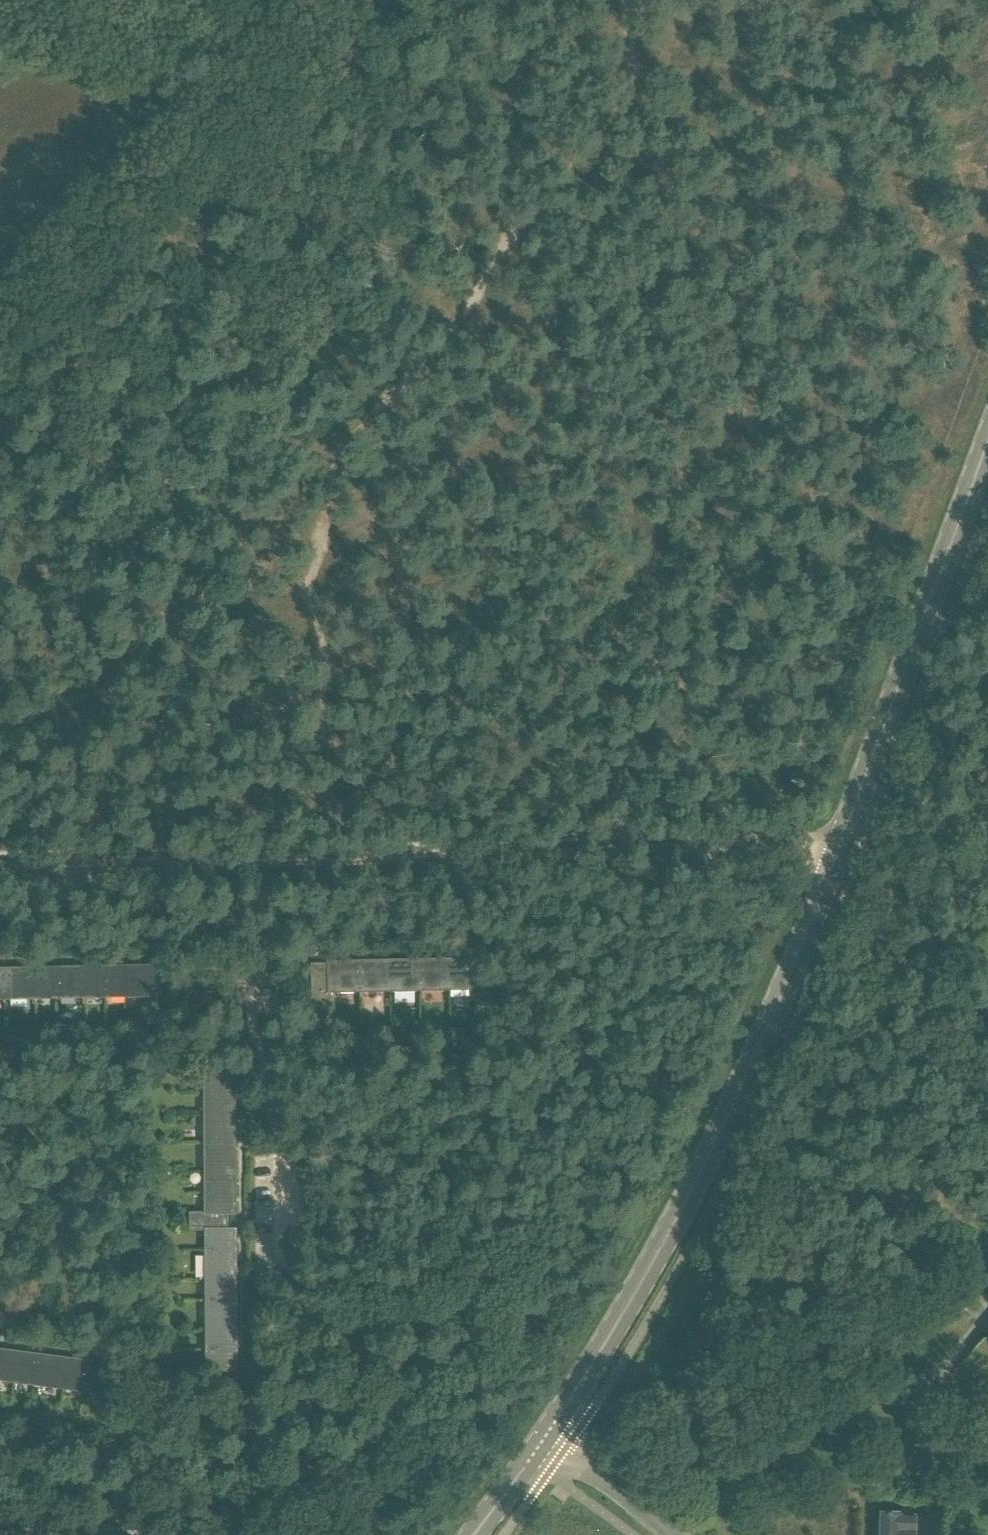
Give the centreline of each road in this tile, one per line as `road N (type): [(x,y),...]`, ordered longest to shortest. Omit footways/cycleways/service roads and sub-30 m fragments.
road 1 (primary): [(546,1434),(641,1280),(773,1015),(987,441)]
road 2 (track): [(0,867),(795,847),(987,820)]
road 3 (track): [(626,0),(628,76),(616,112),(503,253),(464,317),(342,448),(325,500),(314,594)]
road 4 (track): [(223,862),(279,1123),(279,1323),(485,1331)]
road 5 (track): [(987,1237),(950,1254),(822,1271),(736,1316),(696,1364),(710,1485),(682,1534)]
road 6 (track): [(245,0),(204,78),(219,177),(182,236),(0,389)]
road 7 (unclassified): [(674,1534),(546,1434)]
road 8 (primary): [(546,1434),(472,1534)]

